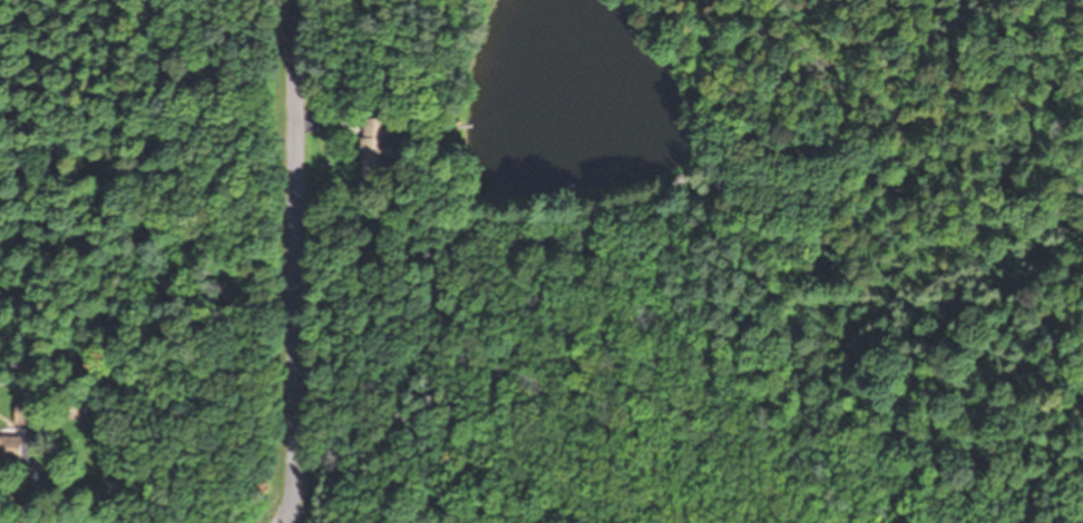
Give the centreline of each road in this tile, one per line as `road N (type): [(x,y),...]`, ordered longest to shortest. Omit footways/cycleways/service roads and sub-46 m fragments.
road 1 (residential): [(293,522),(296,0)]

